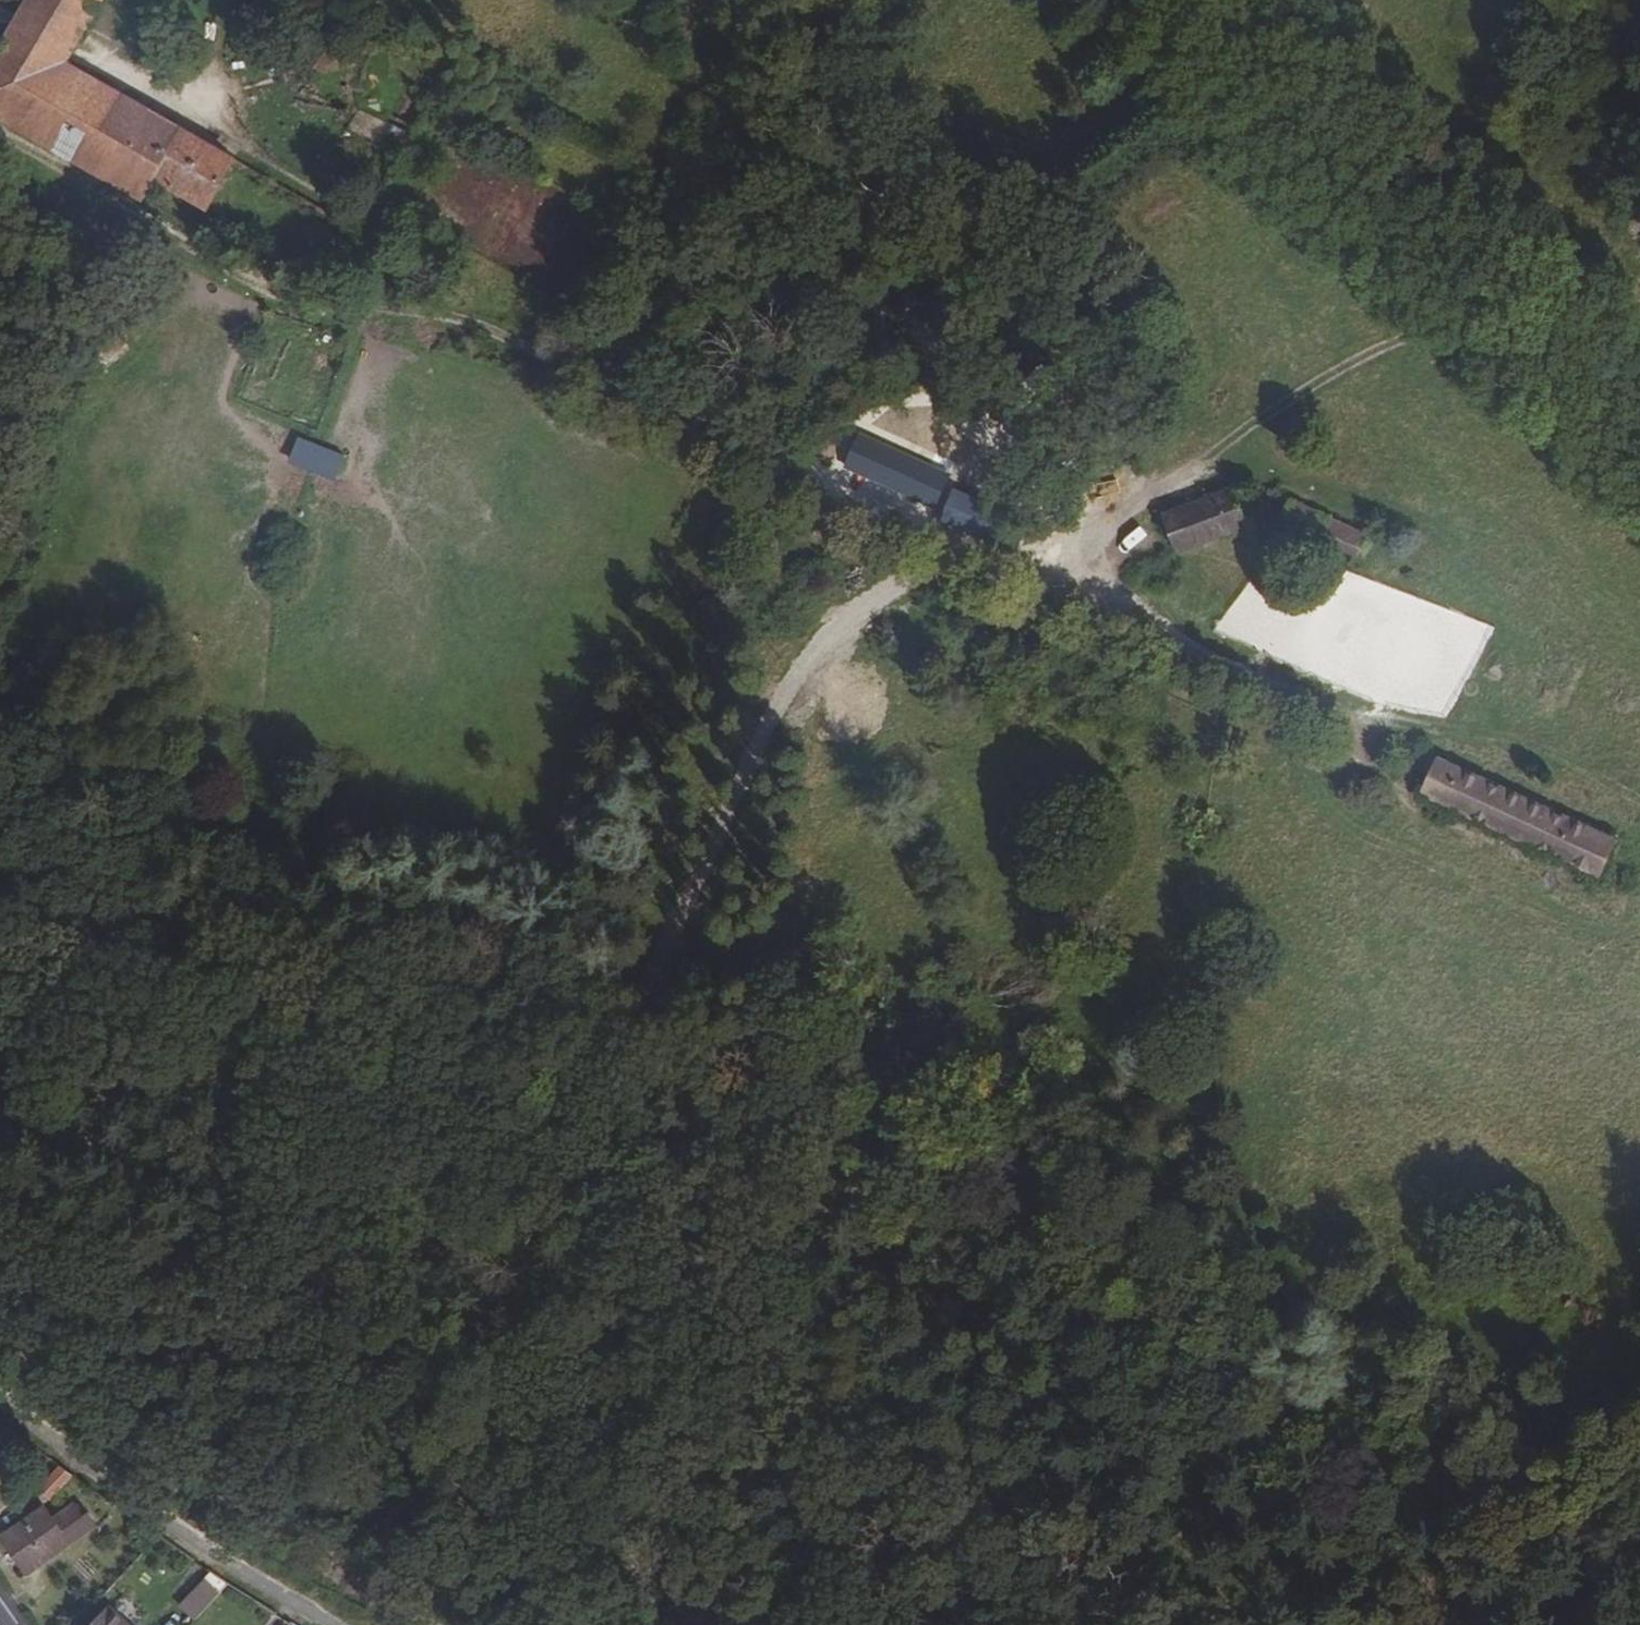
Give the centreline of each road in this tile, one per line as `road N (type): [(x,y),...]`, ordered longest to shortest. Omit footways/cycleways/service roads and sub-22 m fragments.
road 1 (track): [(1197,0),(1639,473)]

